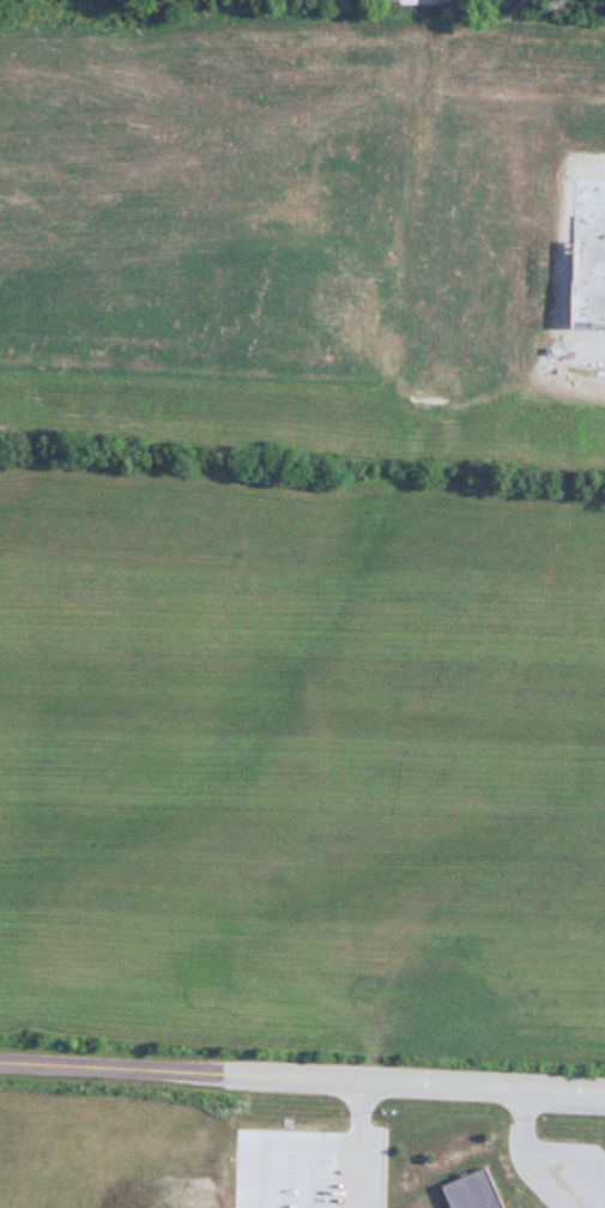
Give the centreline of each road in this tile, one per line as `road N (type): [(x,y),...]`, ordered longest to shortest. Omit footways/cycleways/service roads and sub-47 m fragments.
road 1 (residential): [(604,1091),(0,1059)]

